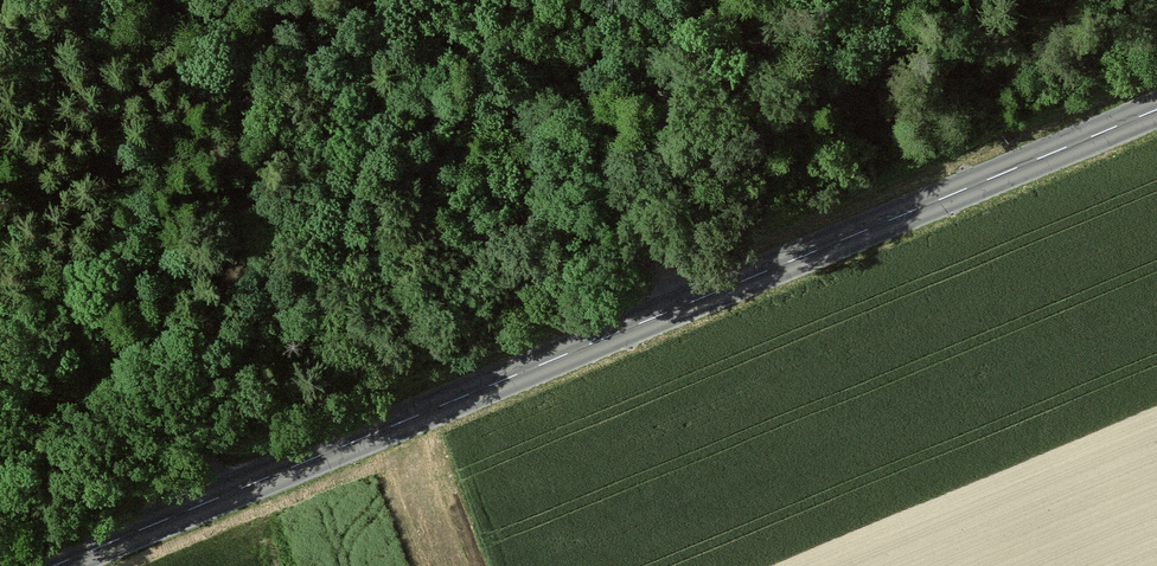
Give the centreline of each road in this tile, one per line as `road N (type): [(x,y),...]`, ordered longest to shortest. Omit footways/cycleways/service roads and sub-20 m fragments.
road 1 (secondary): [(1156,110),(57,565)]
road 2 (track): [(239,490),(84,0)]
road 3 (track): [(616,333),(498,0)]

